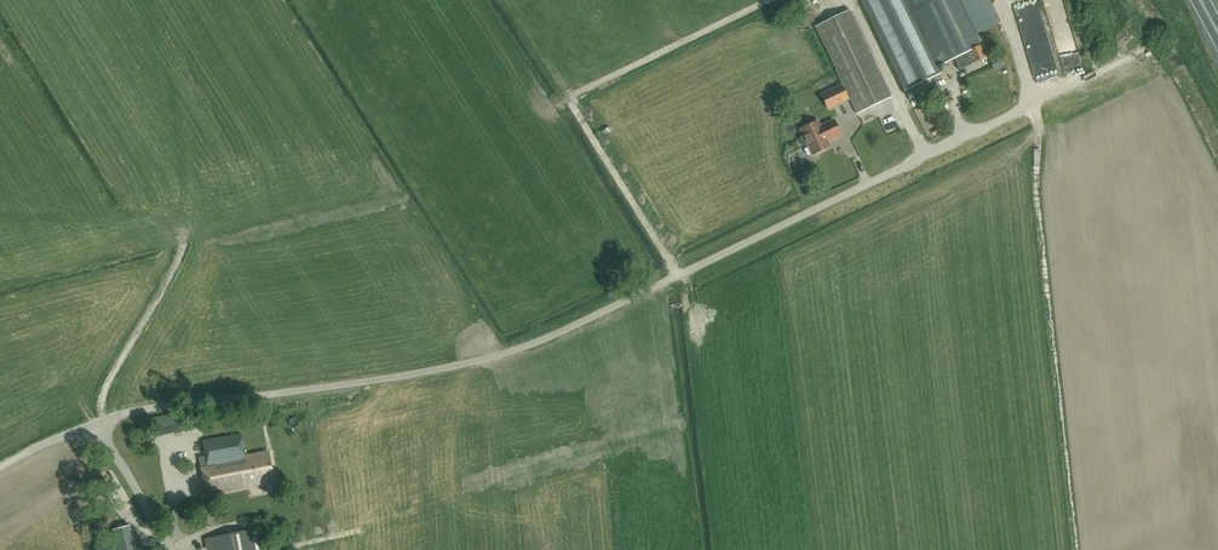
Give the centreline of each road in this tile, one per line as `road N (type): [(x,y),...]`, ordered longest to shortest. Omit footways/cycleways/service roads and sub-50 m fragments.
road 1 (unclassified): [(95,424),(149,408),(410,378),(493,354),(608,310),(1146,51)]
road 2 (unclassified): [(167,549),(95,424)]

